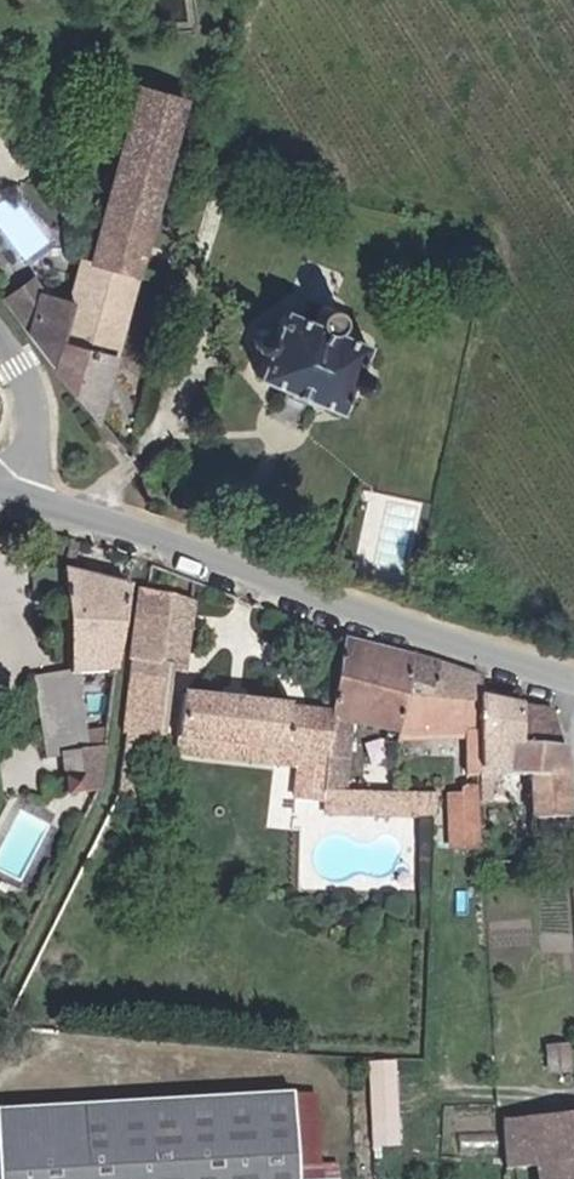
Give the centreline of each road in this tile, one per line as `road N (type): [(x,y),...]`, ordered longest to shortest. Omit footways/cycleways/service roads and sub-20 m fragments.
road 1 (unclassified): [(11,493),(573,671)]
road 2 (residential): [(0,1011),(108,797),(117,690)]
road 3 (unclassified): [(0,339),(19,363),(36,429),(11,493)]

